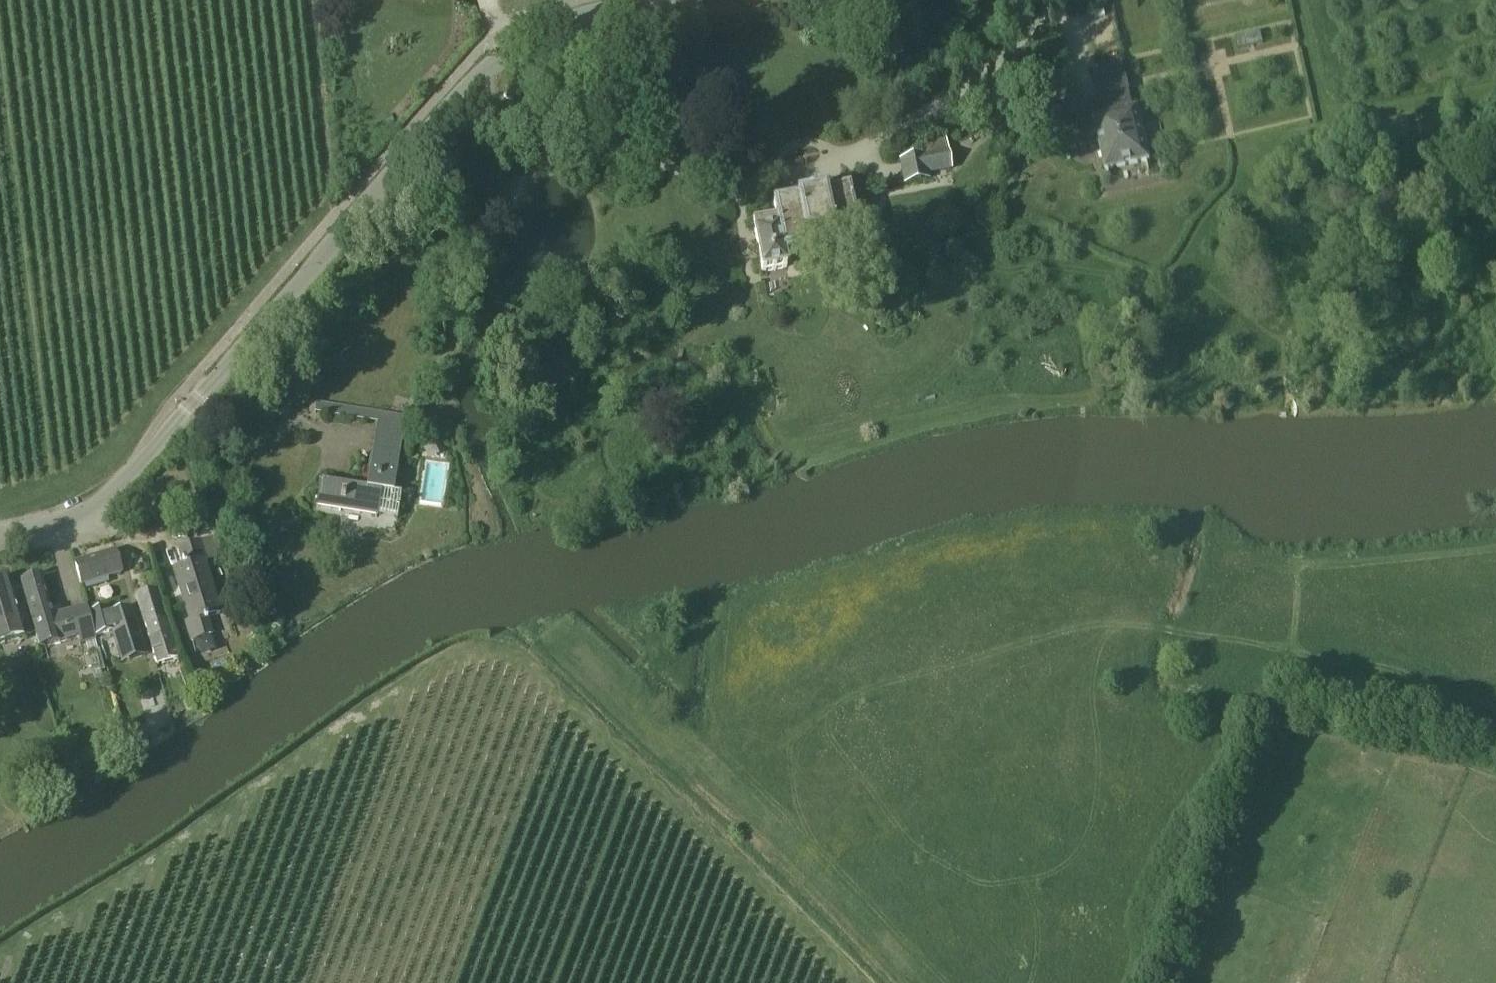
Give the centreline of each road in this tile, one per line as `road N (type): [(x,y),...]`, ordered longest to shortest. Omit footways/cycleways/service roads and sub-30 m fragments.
road 1 (track): [(465,89),(607,143),(739,173),(831,166),(951,105),(1021,53),(1056,0)]
road 2 (unclassified): [(184,410),(490,63),(540,32),(647,0)]
road 3 (residential): [(0,539),(98,509),(184,410)]

